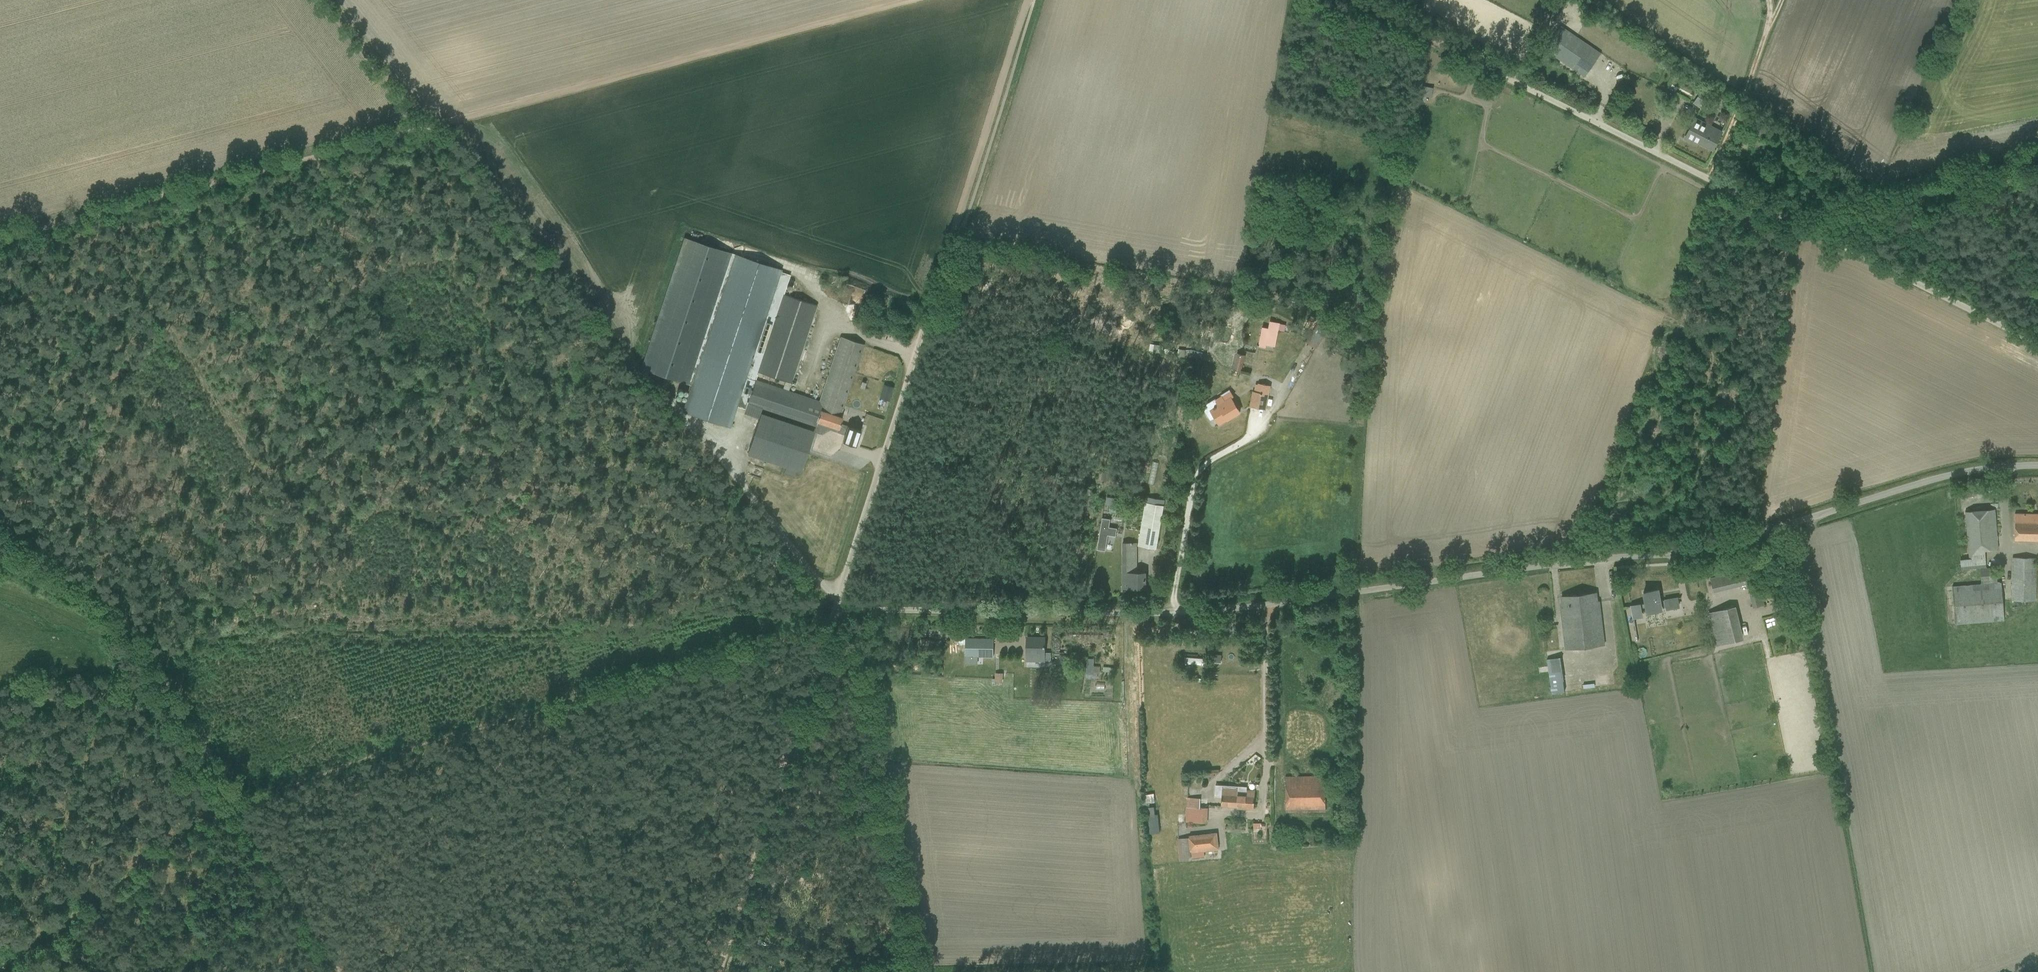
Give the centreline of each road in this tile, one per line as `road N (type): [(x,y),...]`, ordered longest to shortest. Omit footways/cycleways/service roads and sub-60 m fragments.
road 1 (unclassified): [(835,609),(1240,608),(1707,549),(1941,477),(2037,465)]
road 2 (track): [(0,242),(902,0)]
road 3 (track): [(831,620),(237,796)]
road 4 (track): [(719,971),(831,620)]
road 5 (unclassified): [(2037,344),(1709,179)]
road 6 (track): [(922,332),(1026,0)]
road 7 (track): [(1154,950),(1134,754),(1132,613)]
road 8 (unclassified): [(835,609),(922,332)]
road 9 (track): [(237,796),(45,934),(68,971)]
road 10 (track): [(2037,163),(1777,213)]
road 11 (unclassified): [(1709,179),(1505,77)]
road 12 (unclassified): [(1709,179),(1771,21),(1767,0)]
road 13 (track): [(1505,77),(1357,0)]
road 14 (track): [(328,0),(425,129)]

